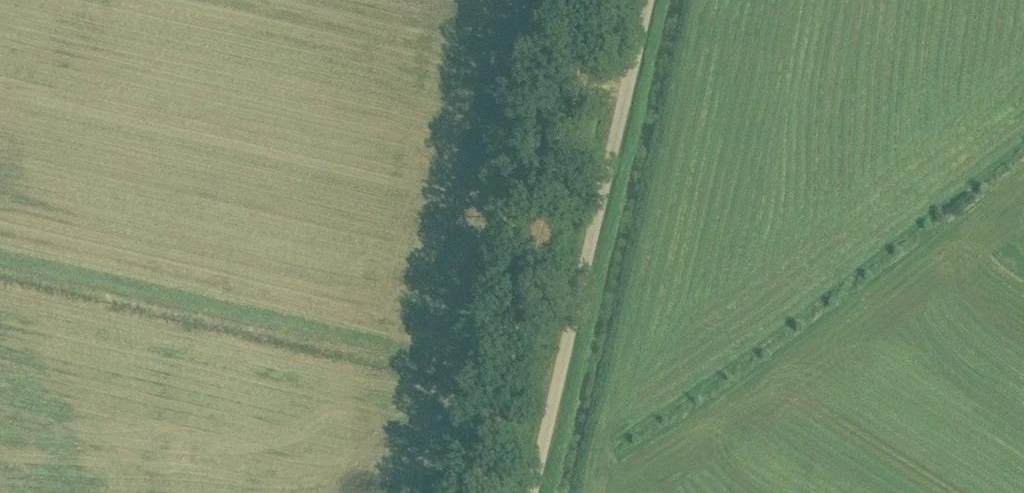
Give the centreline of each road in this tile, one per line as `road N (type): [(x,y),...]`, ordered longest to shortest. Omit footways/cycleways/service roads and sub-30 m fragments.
road 1 (unclassified): [(532,492),(647,0)]
road 2 (track): [(593,0),(479,492)]

